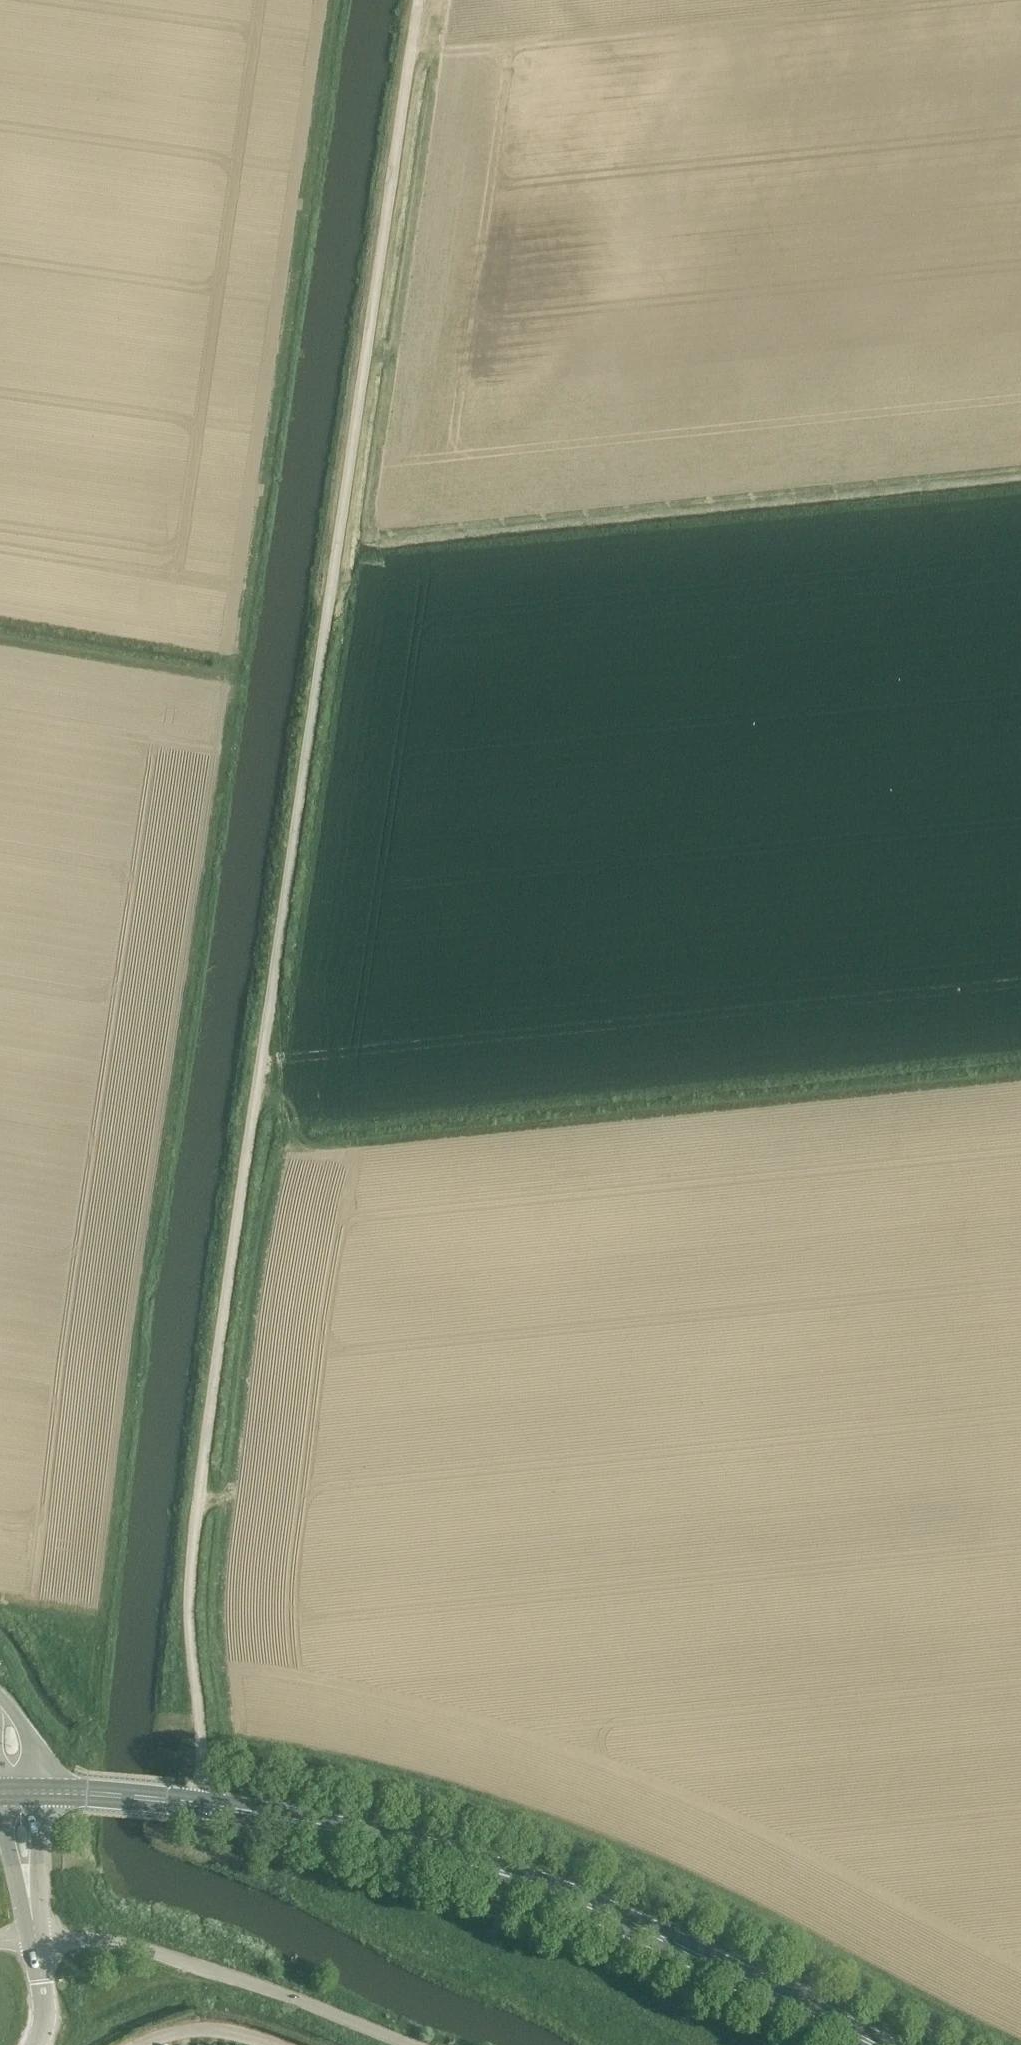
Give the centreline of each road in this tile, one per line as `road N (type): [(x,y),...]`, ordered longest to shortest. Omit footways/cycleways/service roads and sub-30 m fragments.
road 1 (unclassified): [(203,1806),(190,1569),(419,0)]
road 2 (primary): [(203,1806),(423,1850),(524,1883),(876,2044)]
road 3 (unclassified): [(35,1938),(140,1947),(416,2044)]
road 4 (primary): [(35,1792),(203,1806)]

